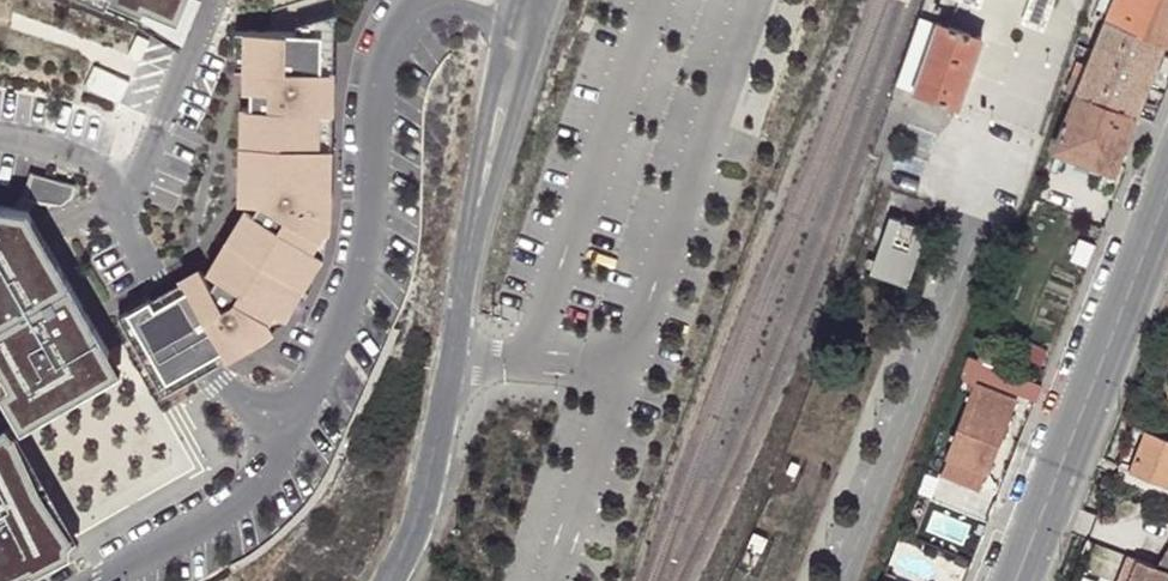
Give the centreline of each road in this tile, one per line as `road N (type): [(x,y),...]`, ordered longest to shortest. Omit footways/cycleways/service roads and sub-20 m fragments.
road 1 (residential): [(414,6),(376,83),(364,244),(268,464),(234,503),(93,580)]
road 2 (residential): [(394,580),(425,512),(476,212),(524,30)]
road 3 (unclassified): [(976,163),(984,218),(842,580)]
road 4 (secondary): [(1167,198),(1018,580)]

